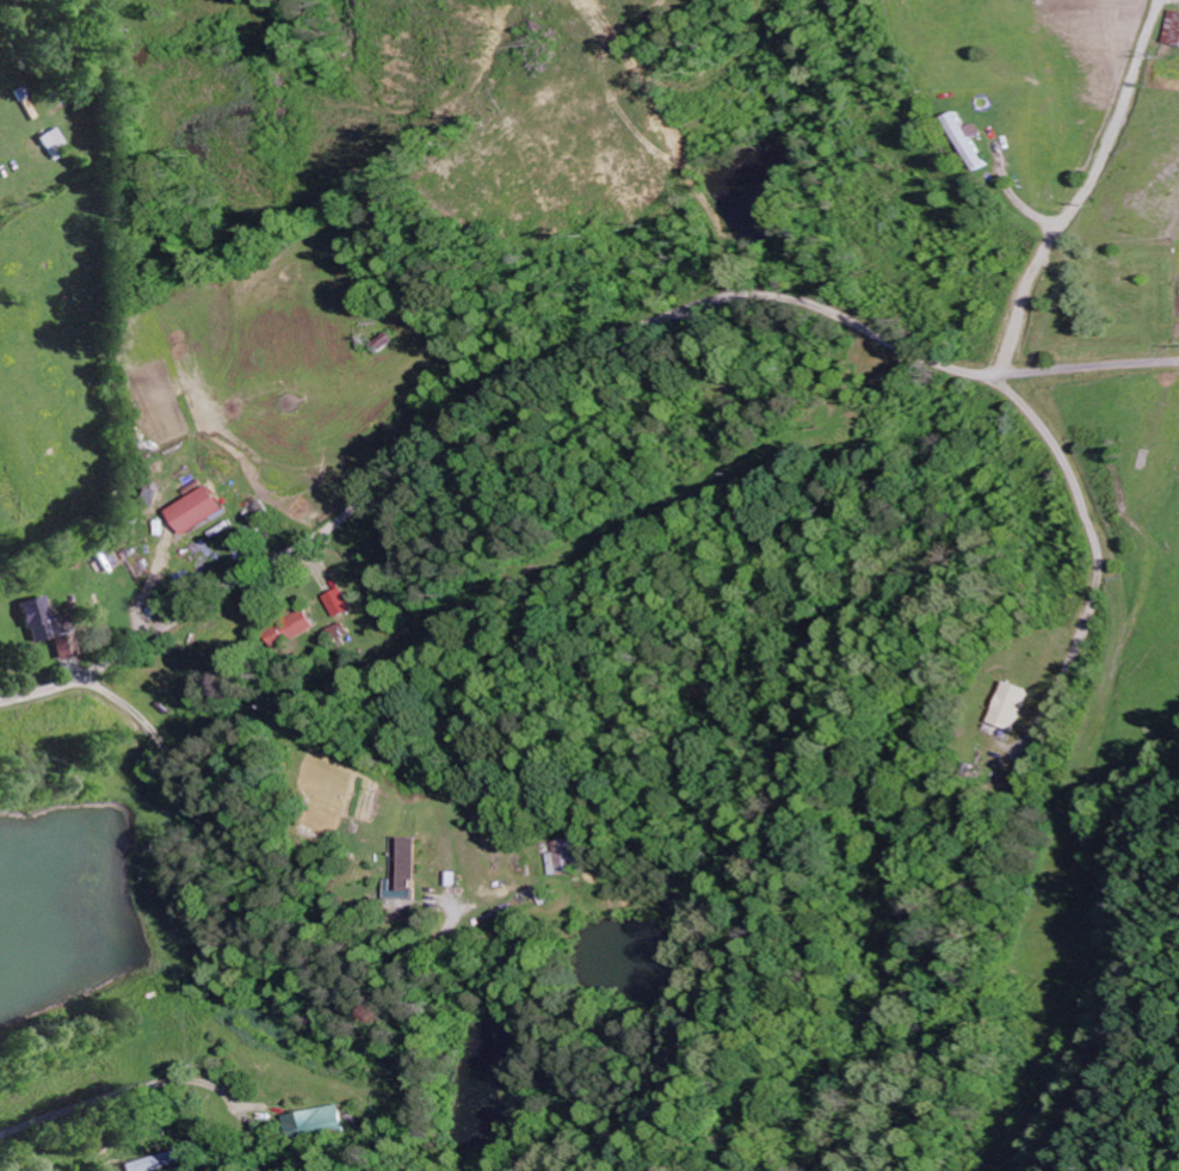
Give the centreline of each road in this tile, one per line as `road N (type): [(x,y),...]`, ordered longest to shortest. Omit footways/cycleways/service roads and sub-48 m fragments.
road 1 (residential): [(1178,361),(974,375),(920,359),(802,302),(747,297),(683,310),(502,386),(432,432),(320,532),(230,579),(82,677),(0,702)]
road 2 (residential): [(998,375),(1023,286),(1115,121),(1154,0)]

